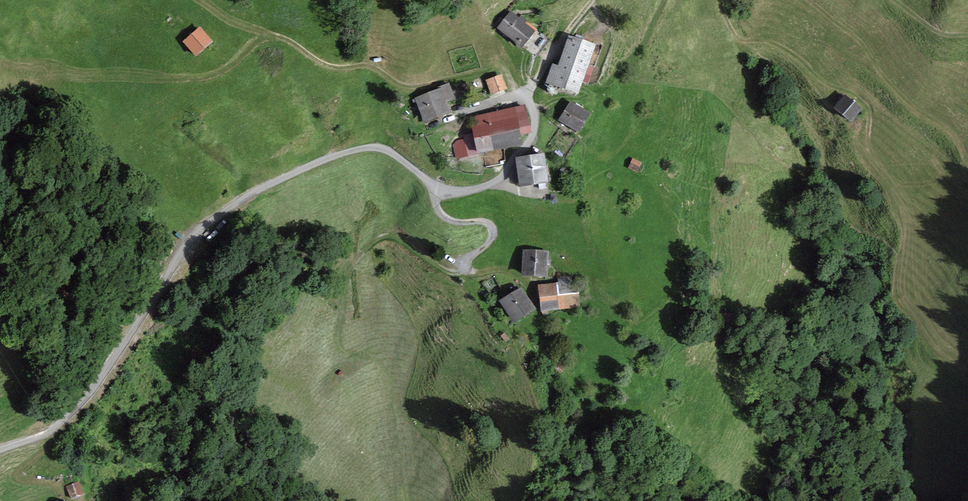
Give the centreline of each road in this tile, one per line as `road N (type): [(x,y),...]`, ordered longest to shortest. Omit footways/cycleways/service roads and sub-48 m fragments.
road 1 (unclassified): [(0,450),(69,431),(190,241),(263,187),(352,150),(379,148),(440,188),(487,185),(533,136),(533,83)]
road 2 (track): [(144,0),(152,7),(151,65),(167,77),(228,69),(261,40),(282,36),(335,67),(364,64),(404,86),(495,67),(531,94)]
road 3 (track): [(464,262),(496,230),(479,219),(450,220),(440,210),(440,188)]

